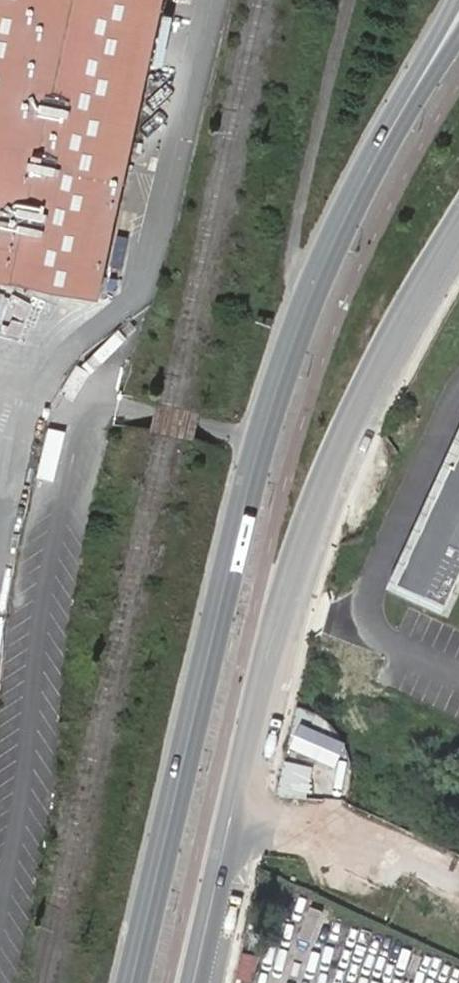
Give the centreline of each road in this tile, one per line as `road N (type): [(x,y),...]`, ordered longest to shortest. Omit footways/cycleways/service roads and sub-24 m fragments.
road 1 (secondary): [(132,982),(245,502),(284,367),(333,243),(445,40)]
road 2 (unclassified): [(193,982),(297,551),(366,383),(458,223)]

